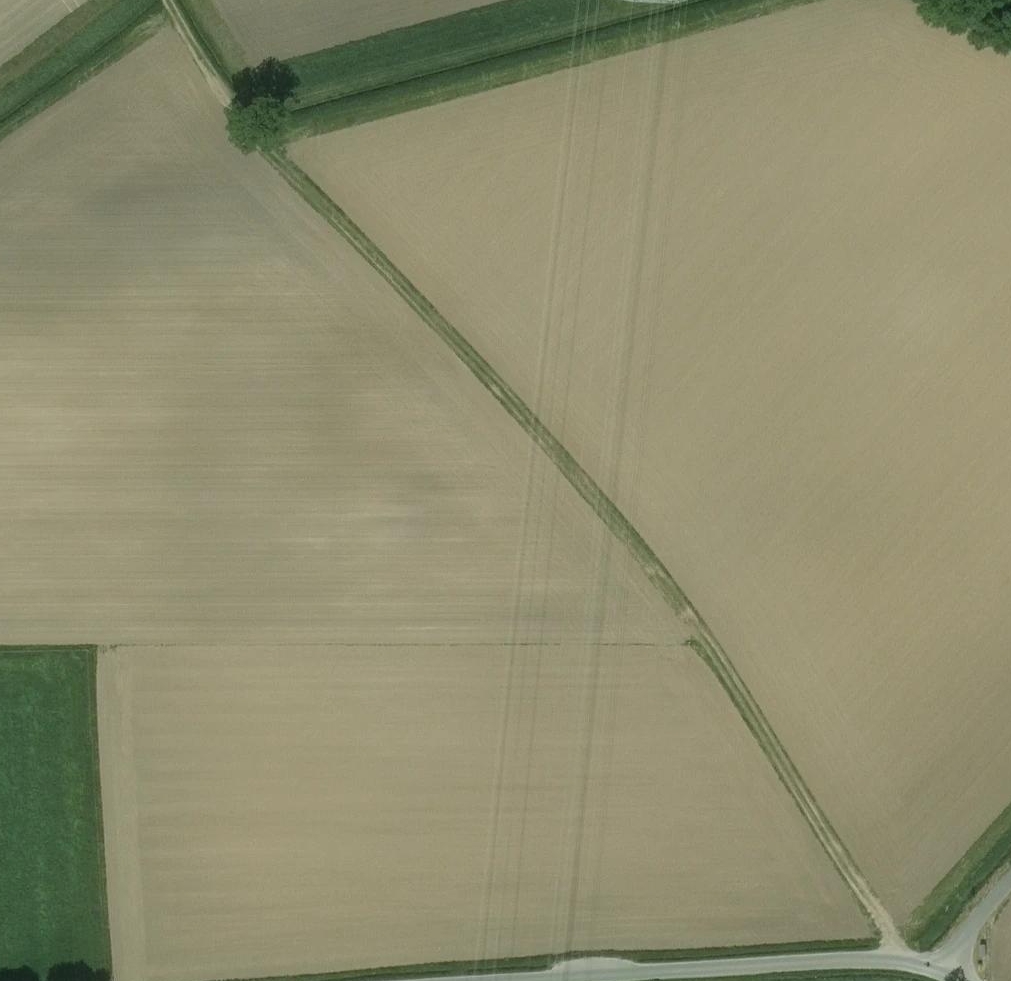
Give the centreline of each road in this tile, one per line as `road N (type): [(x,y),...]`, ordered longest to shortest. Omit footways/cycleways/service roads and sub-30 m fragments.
road 1 (track): [(169,0),(227,97),(634,544),(890,928),(894,961)]
road 2 (unclassified): [(523,980),(845,960),(894,961),(962,980)]

